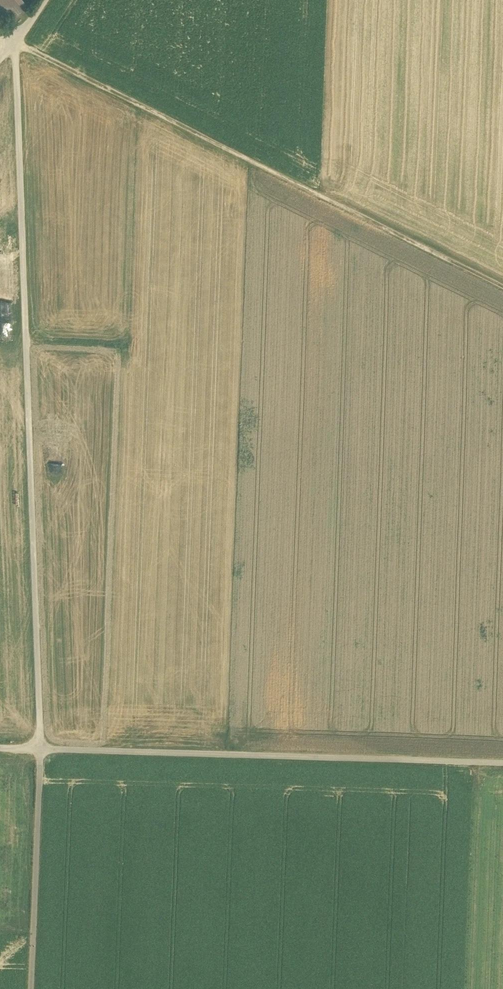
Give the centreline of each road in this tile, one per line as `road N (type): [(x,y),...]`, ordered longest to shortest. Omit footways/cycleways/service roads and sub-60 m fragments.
road 1 (track): [(39,749),(41,593),(15,43)]
road 2 (track): [(502,293),(15,43)]
road 3 (track): [(502,767),(39,749)]
road 4 (track): [(31,988),(39,749)]

